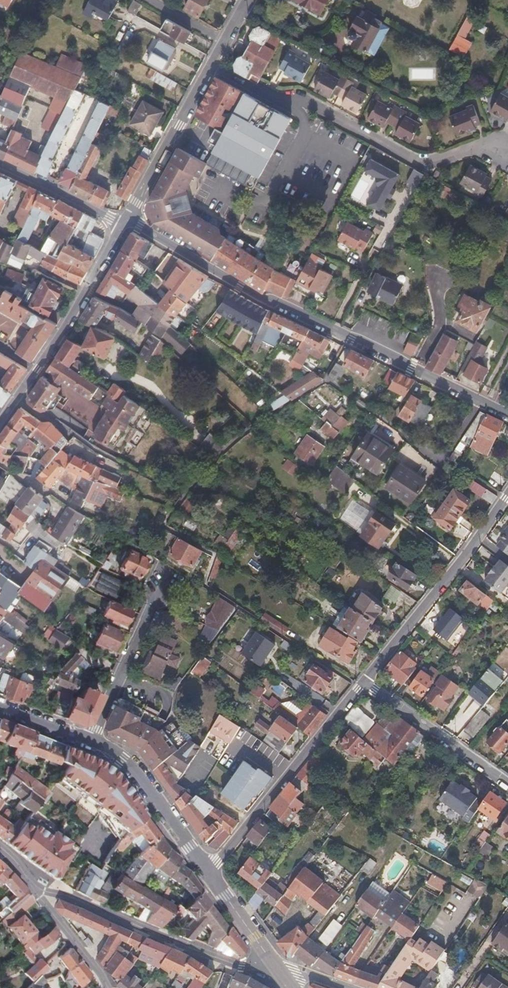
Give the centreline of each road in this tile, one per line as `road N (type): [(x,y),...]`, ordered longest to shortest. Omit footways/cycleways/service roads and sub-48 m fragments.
road 1 (residential): [(130,217),(264,300),(507,416)]
road 2 (residential): [(213,67),(270,98),(298,99),(428,166),(470,151)]
road 3 (residential): [(278,972),(232,964),(35,886)]
road 4 (residential): [(507,493),(361,686)]
road 5 (residential): [(361,686),(208,872)]
road 6 (residential): [(0,422),(125,225)]
road 7 (residential): [(361,686),(374,687),(507,781)]
road 8 (residential): [(93,742),(163,581)]
road 9 (tertiary): [(208,872),(140,777),(93,742)]
road 10 (residential): [(213,67),(130,217)]
road 11 (residential): [(0,162),(125,225)]
road 12 (residential): [(108,987),(35,886)]
road 13 (tertiary): [(278,972),(208,872)]

